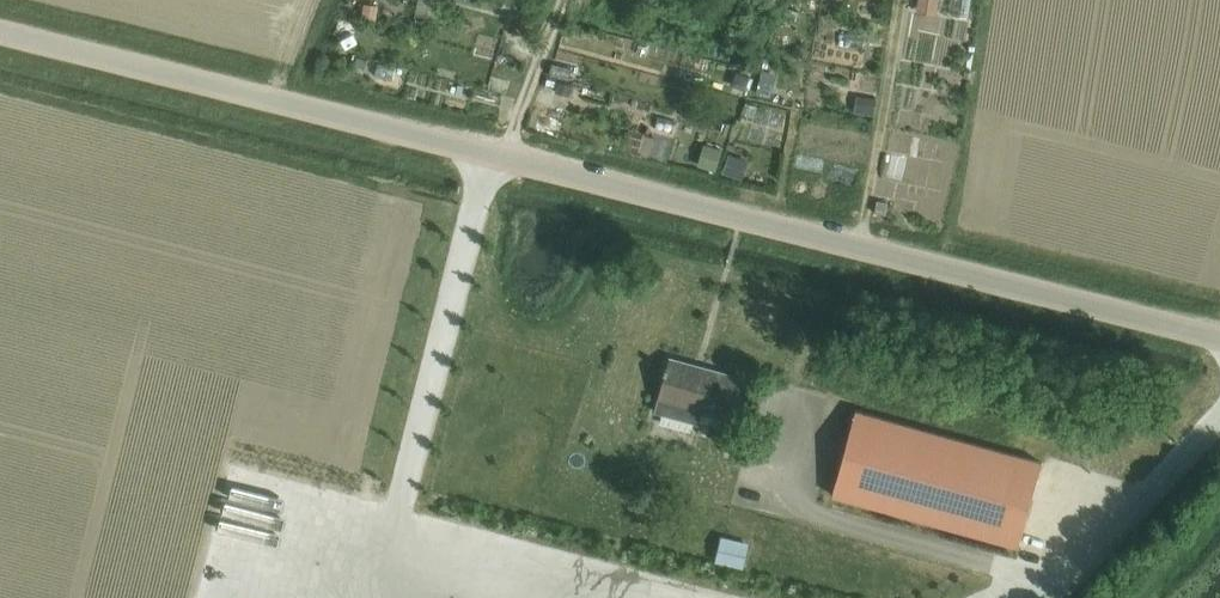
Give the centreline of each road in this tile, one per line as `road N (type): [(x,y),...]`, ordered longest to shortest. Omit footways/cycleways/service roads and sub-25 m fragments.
road 1 (unclassified): [(1219,338),(0,30)]
road 2 (track): [(861,247),(903,0)]
road 3 (track): [(507,158),(564,0)]

